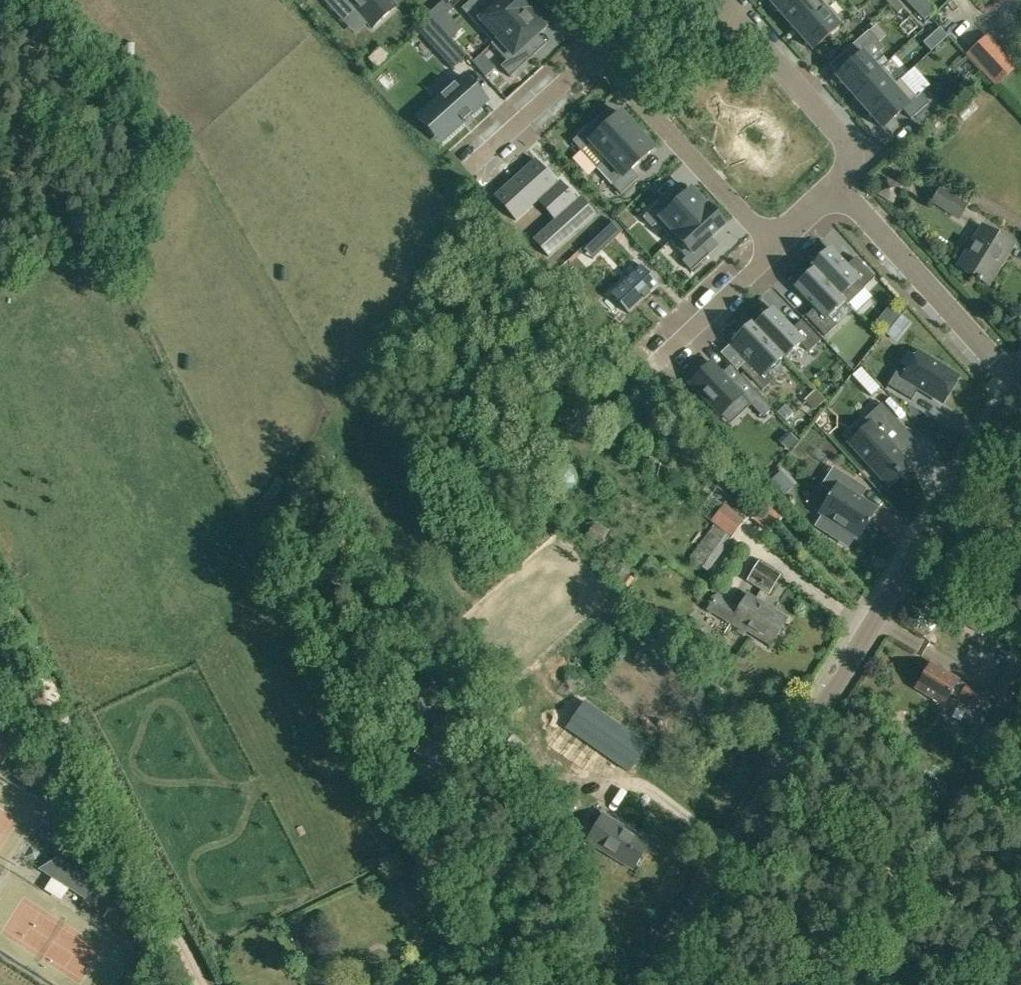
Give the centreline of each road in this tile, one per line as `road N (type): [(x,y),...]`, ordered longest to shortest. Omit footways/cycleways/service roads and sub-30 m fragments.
road 1 (tertiary): [(647,984),(1018,386)]
road 2 (track): [(210,984),(0,574)]
road 3 (residential): [(1018,386),(841,187)]
road 4 (residential): [(776,247),(596,56)]
road 5 (residential): [(841,187),(853,164),(848,142),(725,0)]
road 6 (residential): [(596,56),(468,171)]
road 7 (residential): [(776,247),(653,361)]

